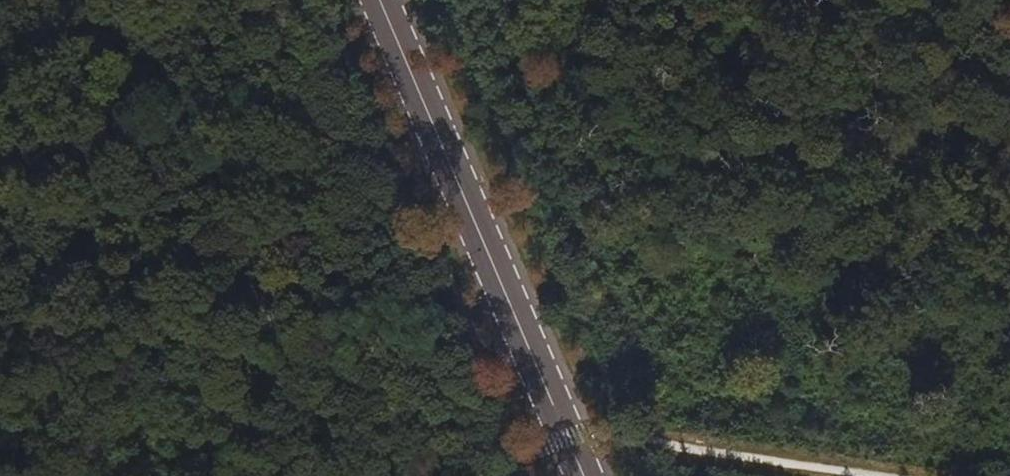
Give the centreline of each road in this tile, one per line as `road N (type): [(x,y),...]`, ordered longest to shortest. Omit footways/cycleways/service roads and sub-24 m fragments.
road 1 (secondary): [(379,0),(583,475)]
road 2 (track): [(0,353),(505,425)]
road 3 (track): [(505,425),(567,437),(595,428),(664,448),(864,475)]

